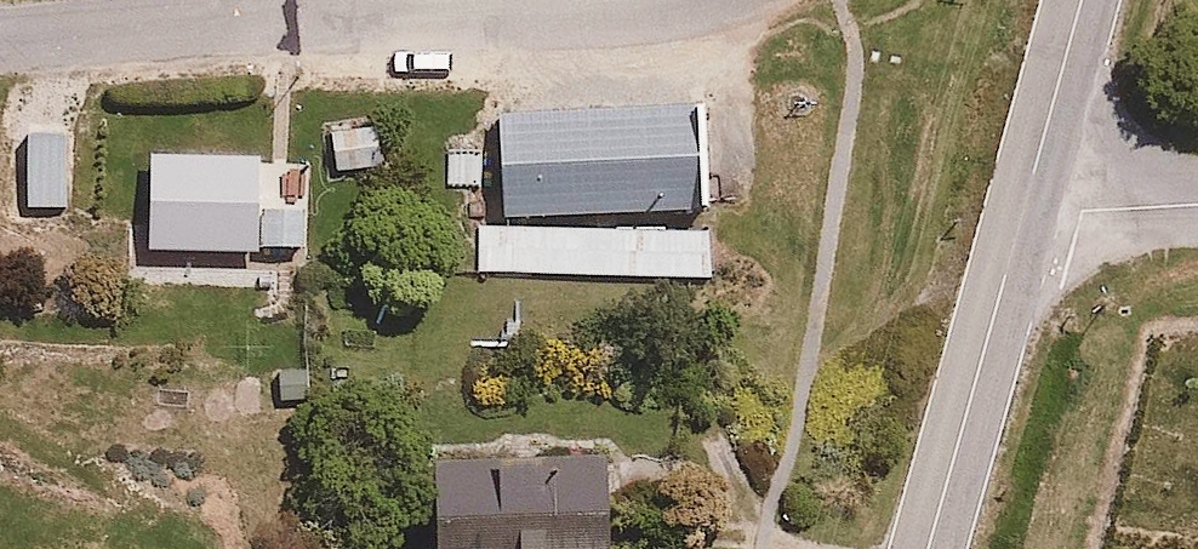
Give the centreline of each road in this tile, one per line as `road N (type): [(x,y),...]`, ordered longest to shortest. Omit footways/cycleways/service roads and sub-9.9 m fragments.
road 1 (residential): [(633,0),(327,10),(0,41)]
road 2 (tertiary): [(927,548),(1027,197)]
road 3 (tertiary): [(1027,197),(1082,0)]
road 4 (residential): [(1027,197),(1081,209),(1197,204)]

